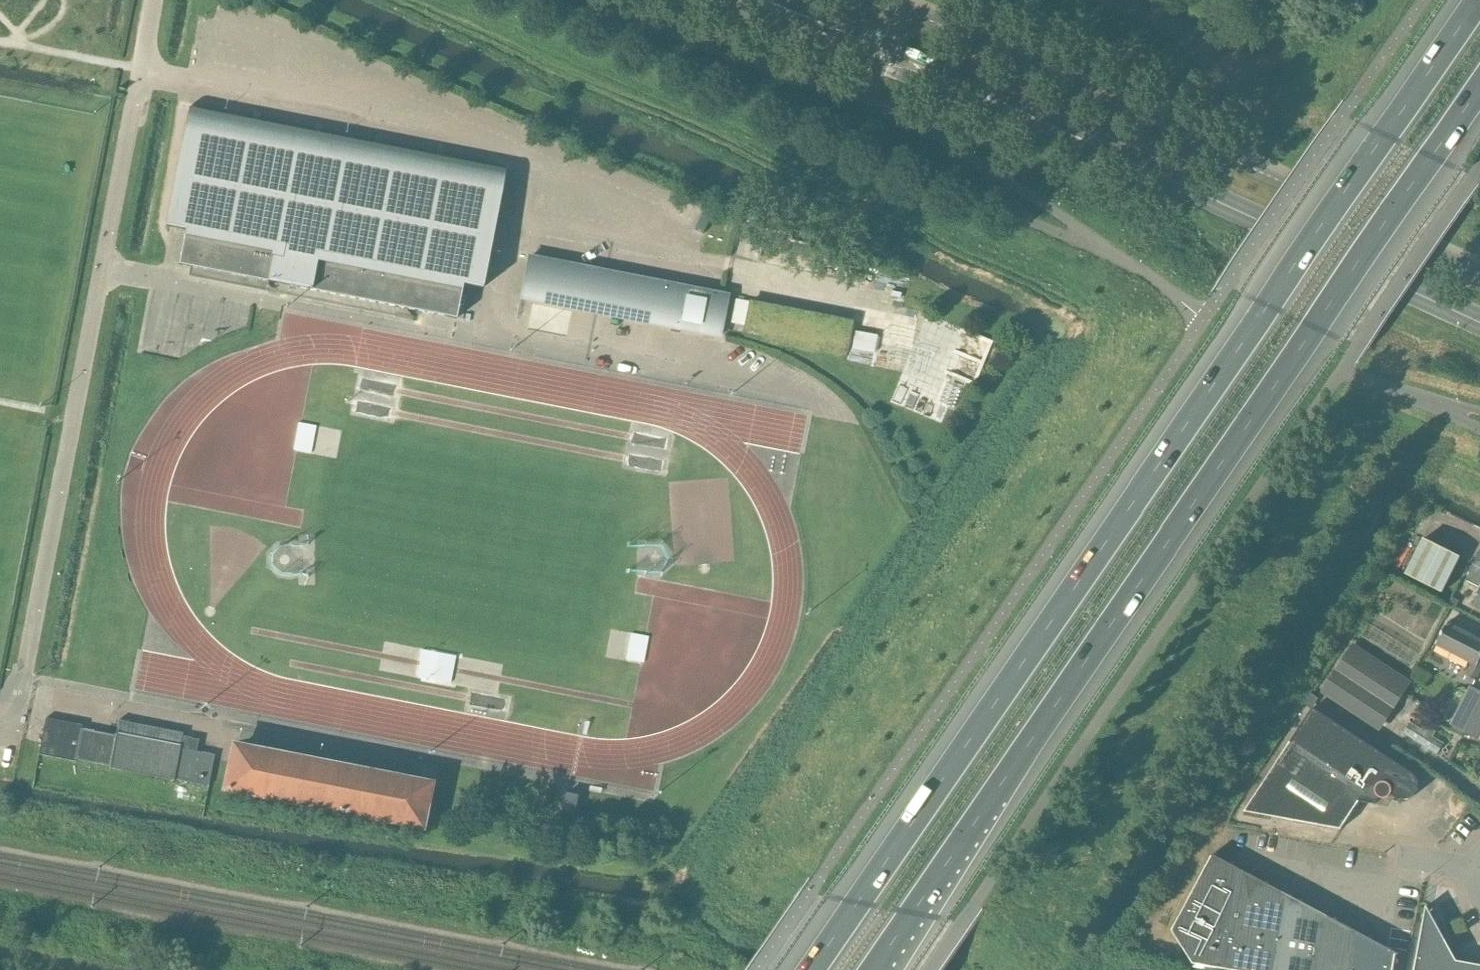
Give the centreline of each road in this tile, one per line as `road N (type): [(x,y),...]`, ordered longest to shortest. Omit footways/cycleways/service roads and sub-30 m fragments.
road 1 (trunk): [(1479,0),(812,969)]
road 2 (trunk): [(873,969),(1479,89)]
road 3 (tertiary): [(1479,324),(1053,128)]
road 4 (tertiary): [(711,0),(1053,128)]
road 5 (tertiary): [(1053,128),(775,0)]
road 6 (unclassified): [(1224,858),(1379,888),(1406,858),(1473,870)]

